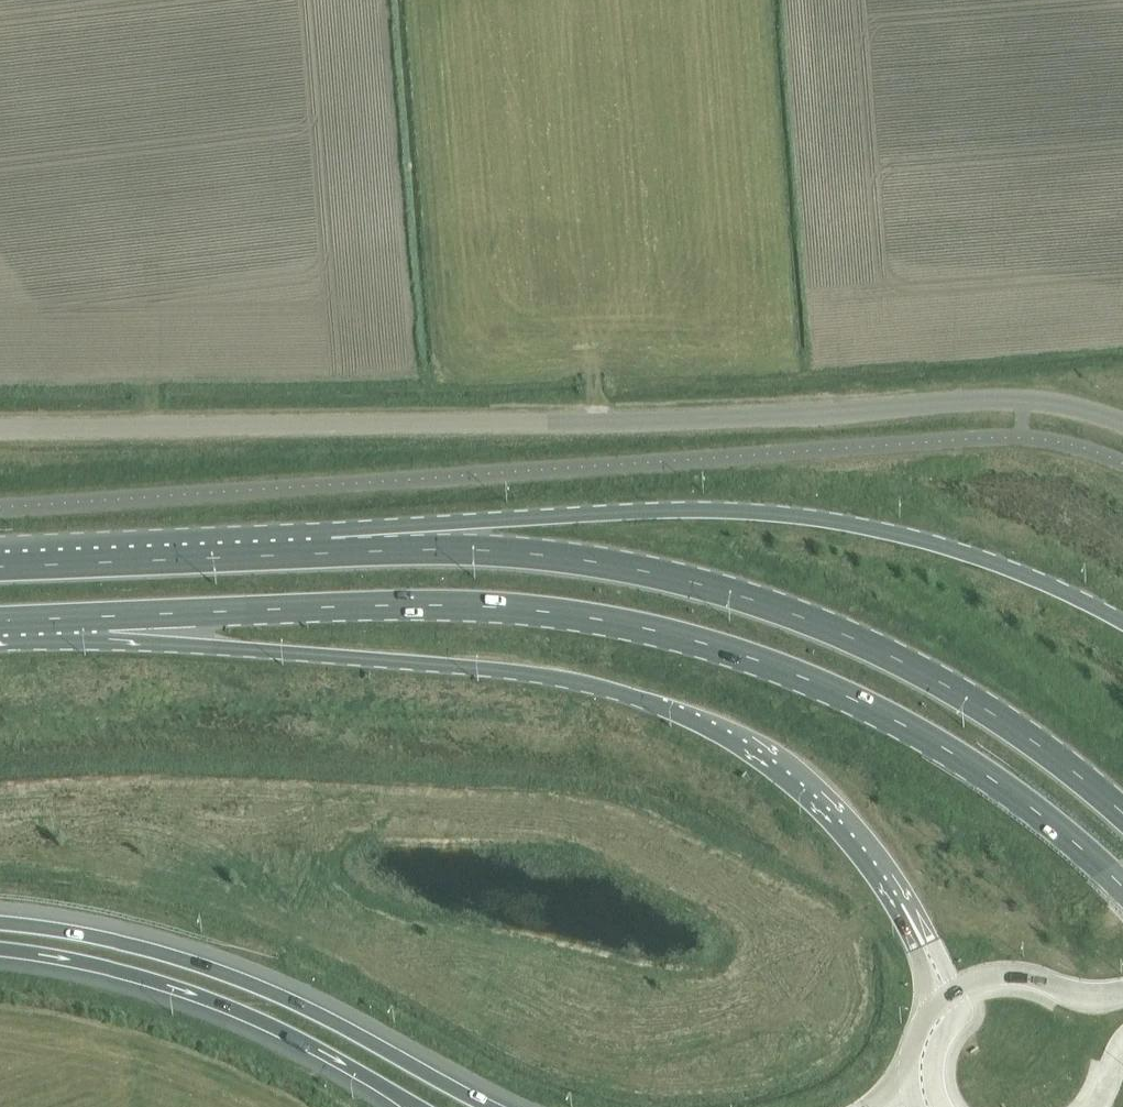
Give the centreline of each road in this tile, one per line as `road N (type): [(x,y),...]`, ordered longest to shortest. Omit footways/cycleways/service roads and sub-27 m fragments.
road 1 (unclassified): [(1122,422),(1076,405),(992,397),(618,420),(0,427)]
road 2 (primary): [(91,622),(422,607),(512,610),(690,643),(838,693),(953,754),(1122,888)]
road 3 (primary): [(91,622),(221,648),(500,669),(677,710),(752,745),(809,789),(846,825),(912,923)]
road 4 (primary): [(1122,813),(1013,726),(942,682),(811,620),(604,562),(415,548)]
road 5 (primary): [(1122,621),(1004,564),(822,518),(720,511),(497,522),(415,548)]
road 6 (motorway): [(493,1106),(250,982),(133,945),(0,922)]
road 7 (motorway): [(0,949),(204,997),(297,1038),(417,1106)]
road 8 (primary): [(415,548),(0,567)]
road 9 (primary): [(1122,992),(1088,998),(1014,973),(956,990)]
road 10 (primary): [(956,990),(960,1012),(934,1060),(943,1106)]

